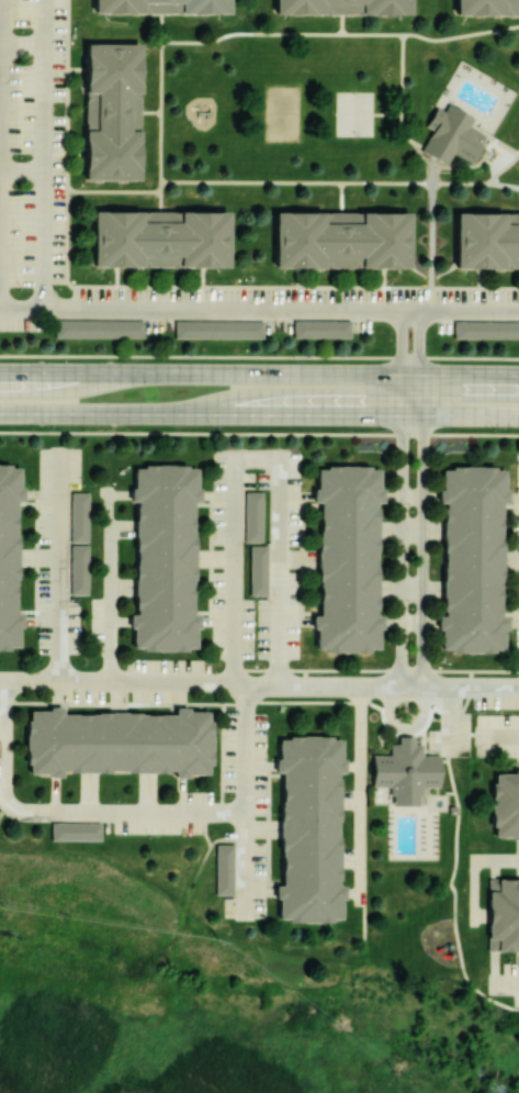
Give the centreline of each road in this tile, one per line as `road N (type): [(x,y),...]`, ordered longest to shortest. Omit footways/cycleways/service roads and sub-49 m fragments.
road 1 (secondary): [(110,372),(402,373)]
road 2 (secondary): [(0,413),(207,414)]
road 3 (secondary): [(207,414),(402,415)]

